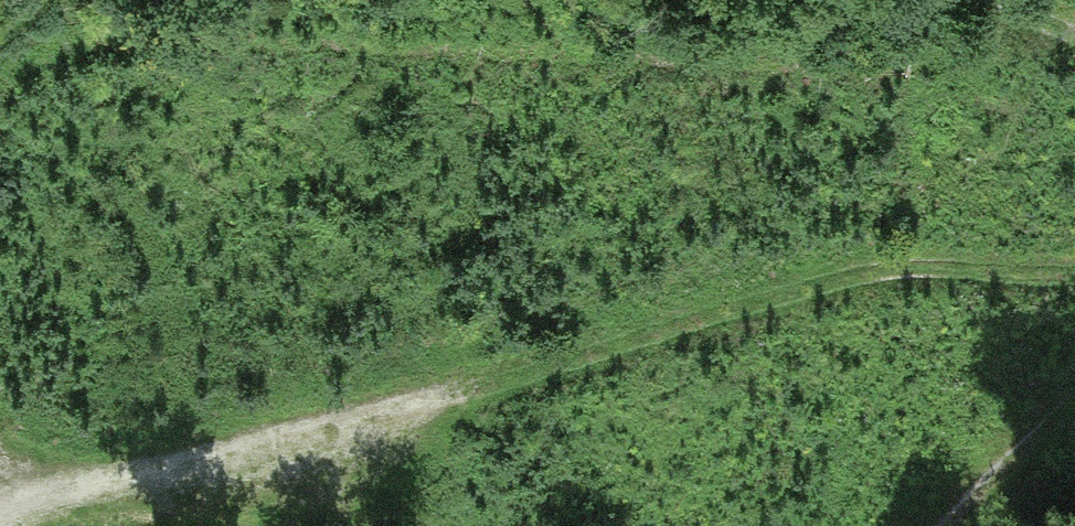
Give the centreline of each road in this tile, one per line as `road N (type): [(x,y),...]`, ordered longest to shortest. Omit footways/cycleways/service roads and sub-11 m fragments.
road 1 (track): [(0,524),(64,488),(449,398),(878,267),(1074,276)]
road 2 (track): [(931,525),(1074,383)]

